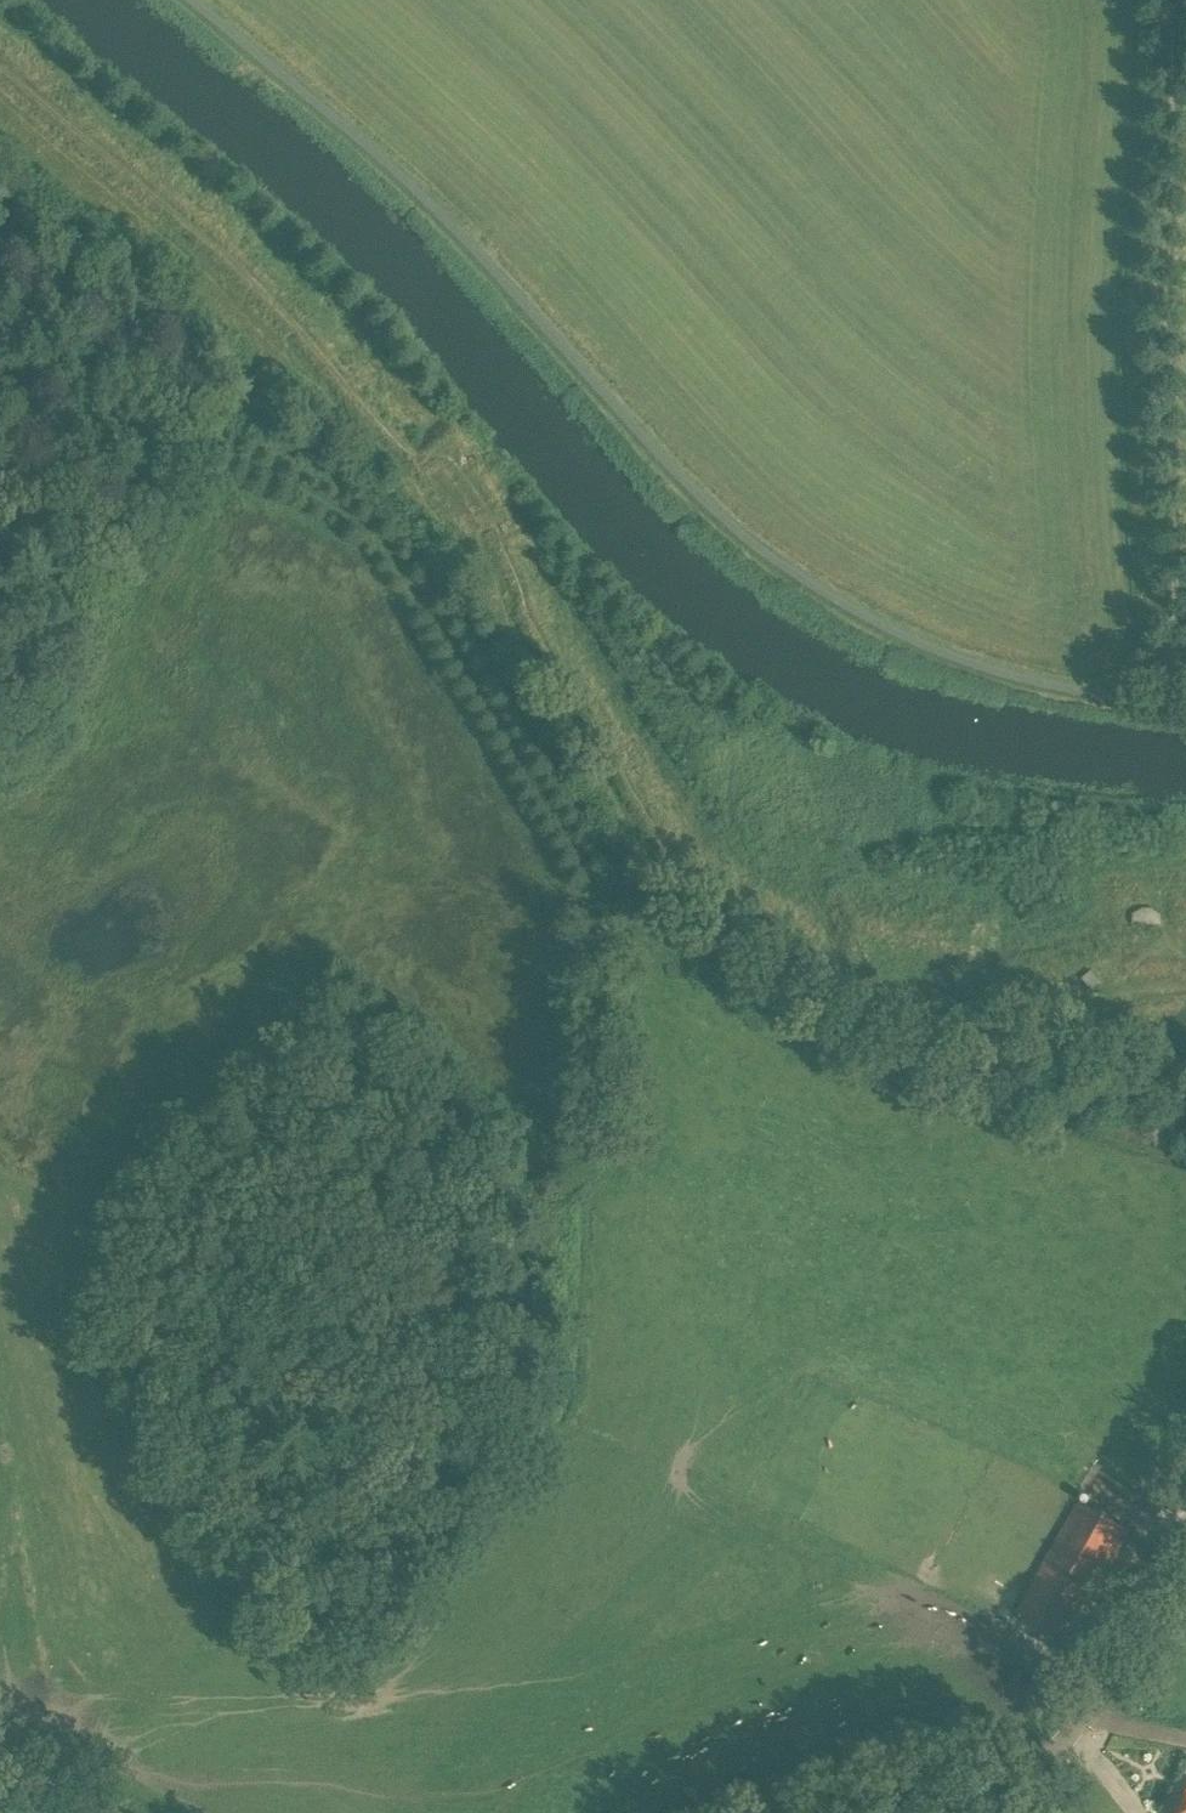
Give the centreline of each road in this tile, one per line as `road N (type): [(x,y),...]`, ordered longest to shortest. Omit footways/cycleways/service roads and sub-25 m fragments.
road 1 (track): [(1185,1163),(852,1069),(613,913),(413,579),(374,533),(189,430),(148,392),(0,364)]
road 2 (unclassified): [(875,1812),(1021,1769),(1073,1736),(1185,1529)]

